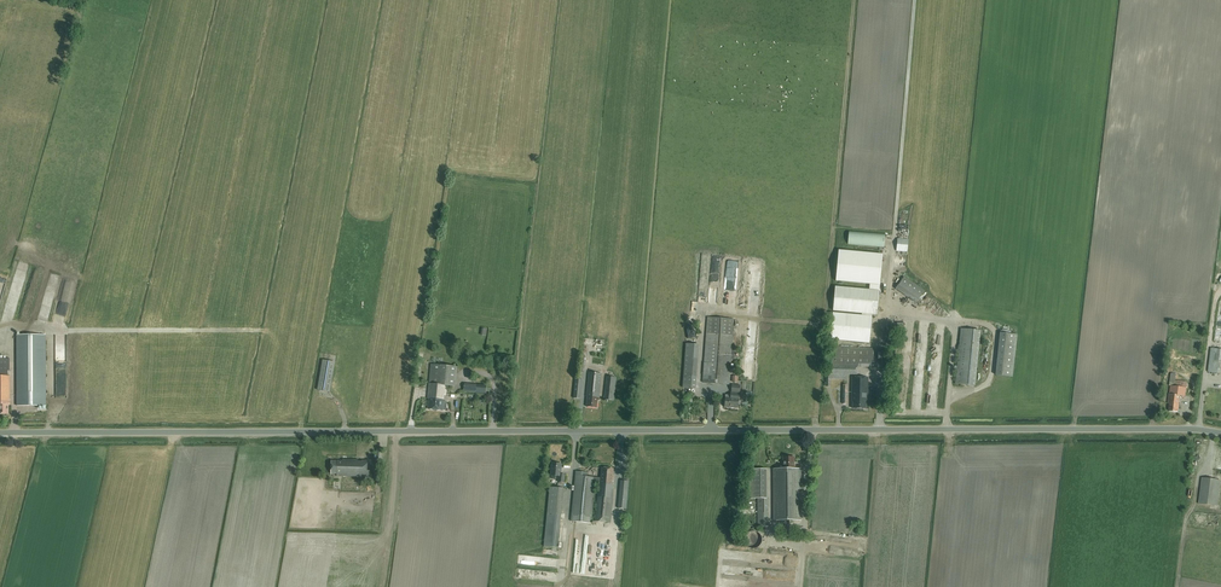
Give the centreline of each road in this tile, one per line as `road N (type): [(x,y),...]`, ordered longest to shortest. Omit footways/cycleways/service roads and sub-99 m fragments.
road 1 (unclassified): [(1220,433),(0,432)]

